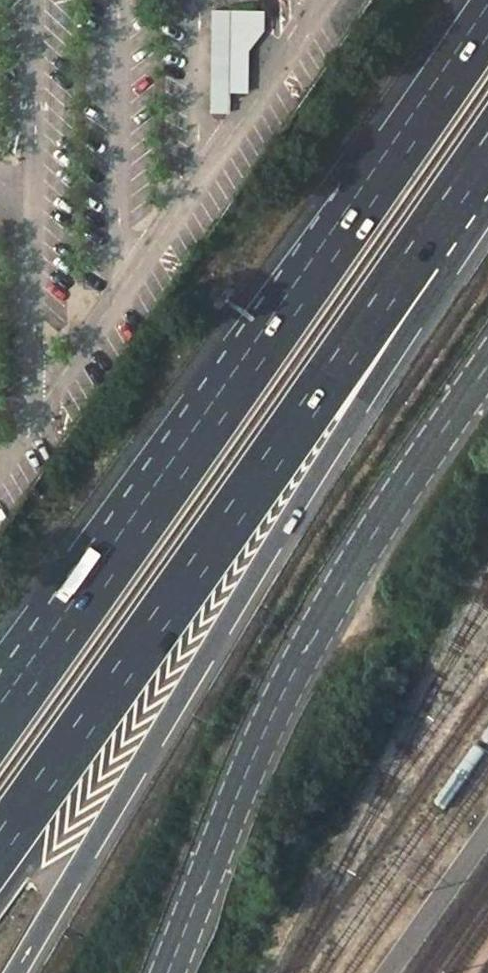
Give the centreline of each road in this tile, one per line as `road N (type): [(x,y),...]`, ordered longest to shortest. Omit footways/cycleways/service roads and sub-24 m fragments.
road 1 (motorway): [(16,972),(346,428),(487,175)]
road 2 (motorway): [(0,845),(487,149)]
road 3 (motorway): [(487,18),(31,675)]
road 4 (secondary): [(487,365),(375,532),(295,671),(167,972)]

